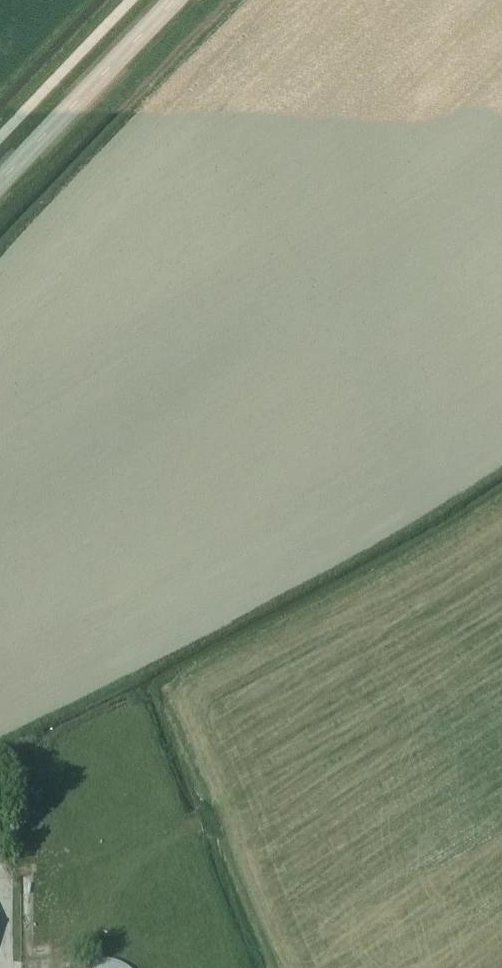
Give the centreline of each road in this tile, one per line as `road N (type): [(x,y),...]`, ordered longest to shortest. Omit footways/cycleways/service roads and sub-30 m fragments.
road 1 (tertiary): [(0,184),(175,0)]

